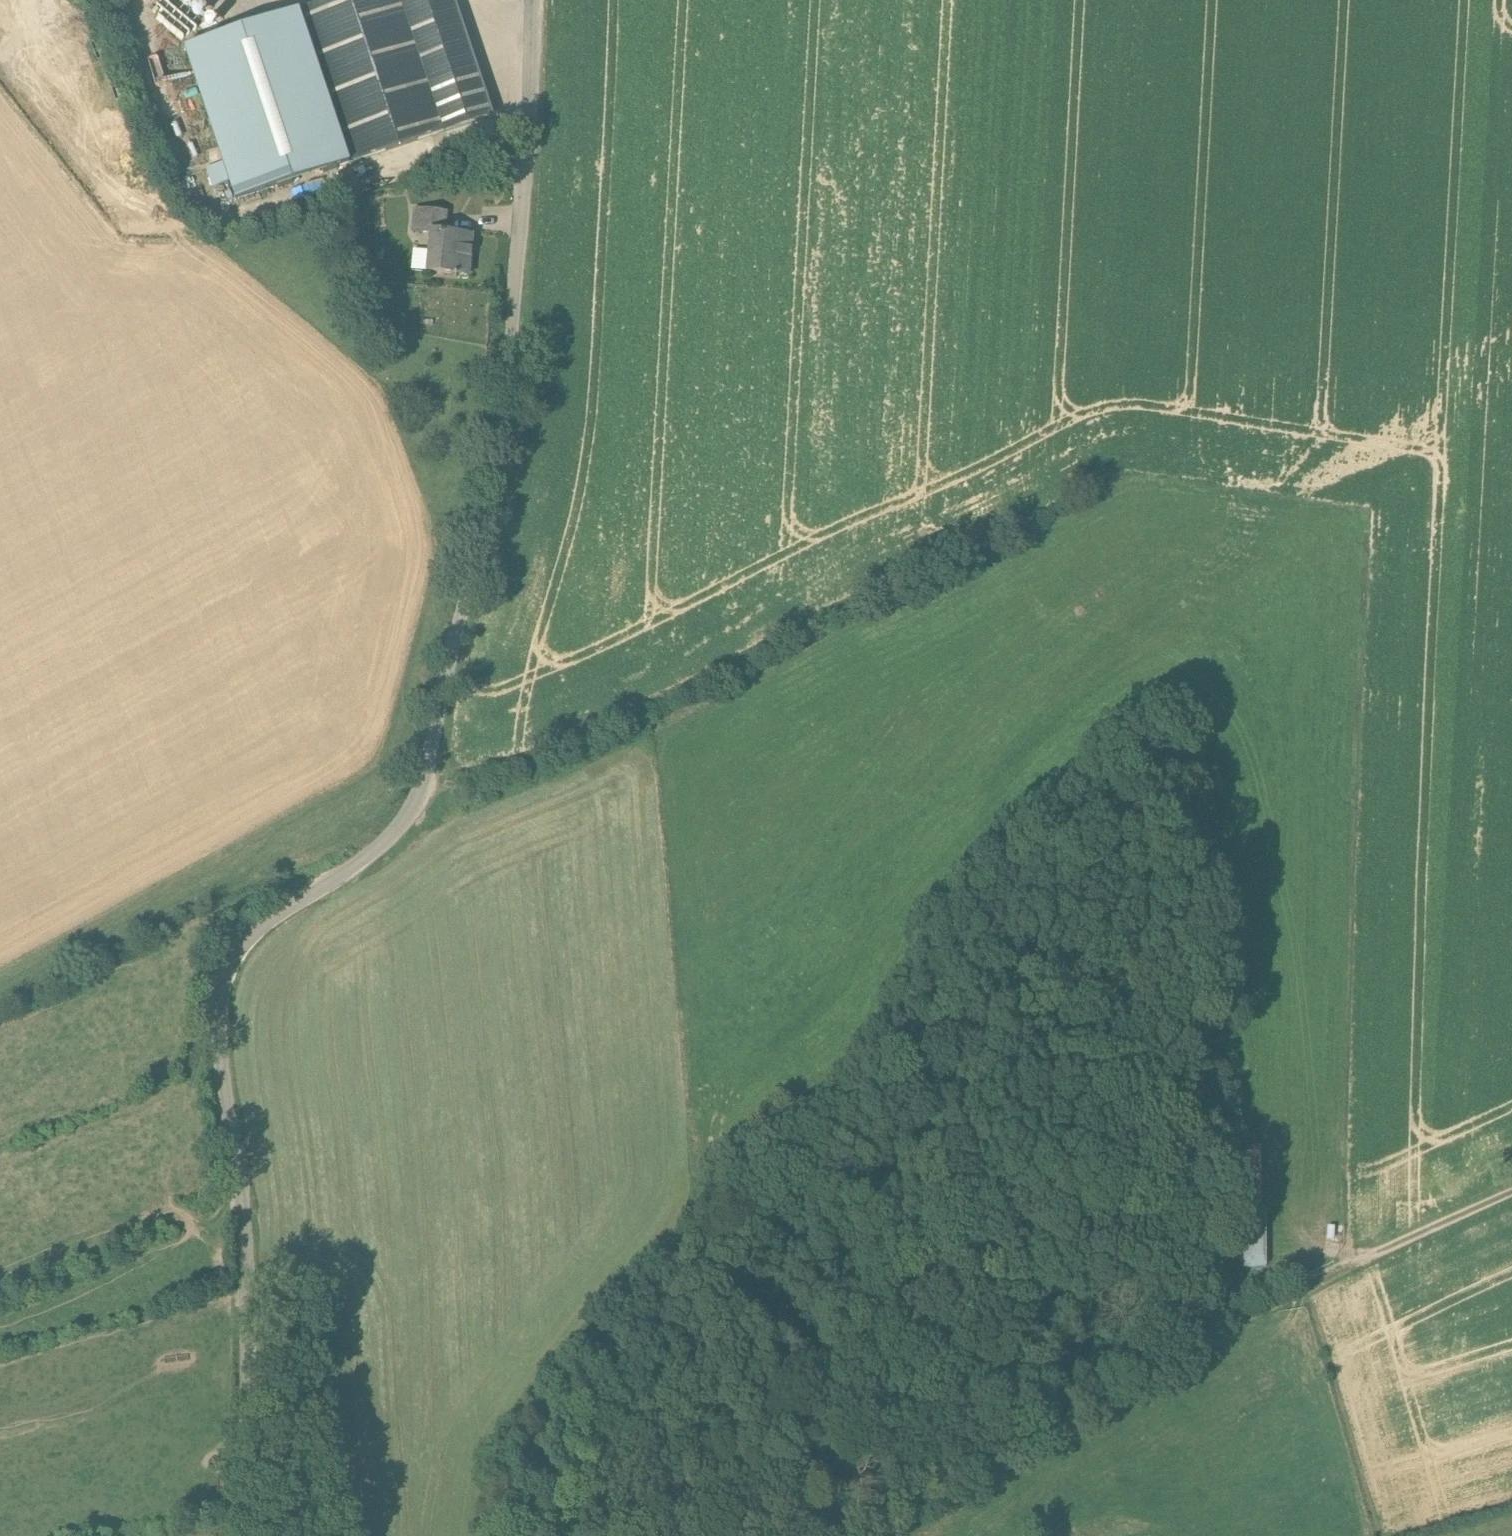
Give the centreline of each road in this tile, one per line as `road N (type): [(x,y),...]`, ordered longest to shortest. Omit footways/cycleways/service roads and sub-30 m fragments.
road 1 (unclassified): [(250,1535),(248,1296),(218,1058),(220,993),(252,933),(381,844),(420,794),(501,449),(533,0)]
road 2 (track): [(1304,1290),(1511,1191)]
road 3 (track): [(184,947),(235,908),(312,877),(336,876)]

